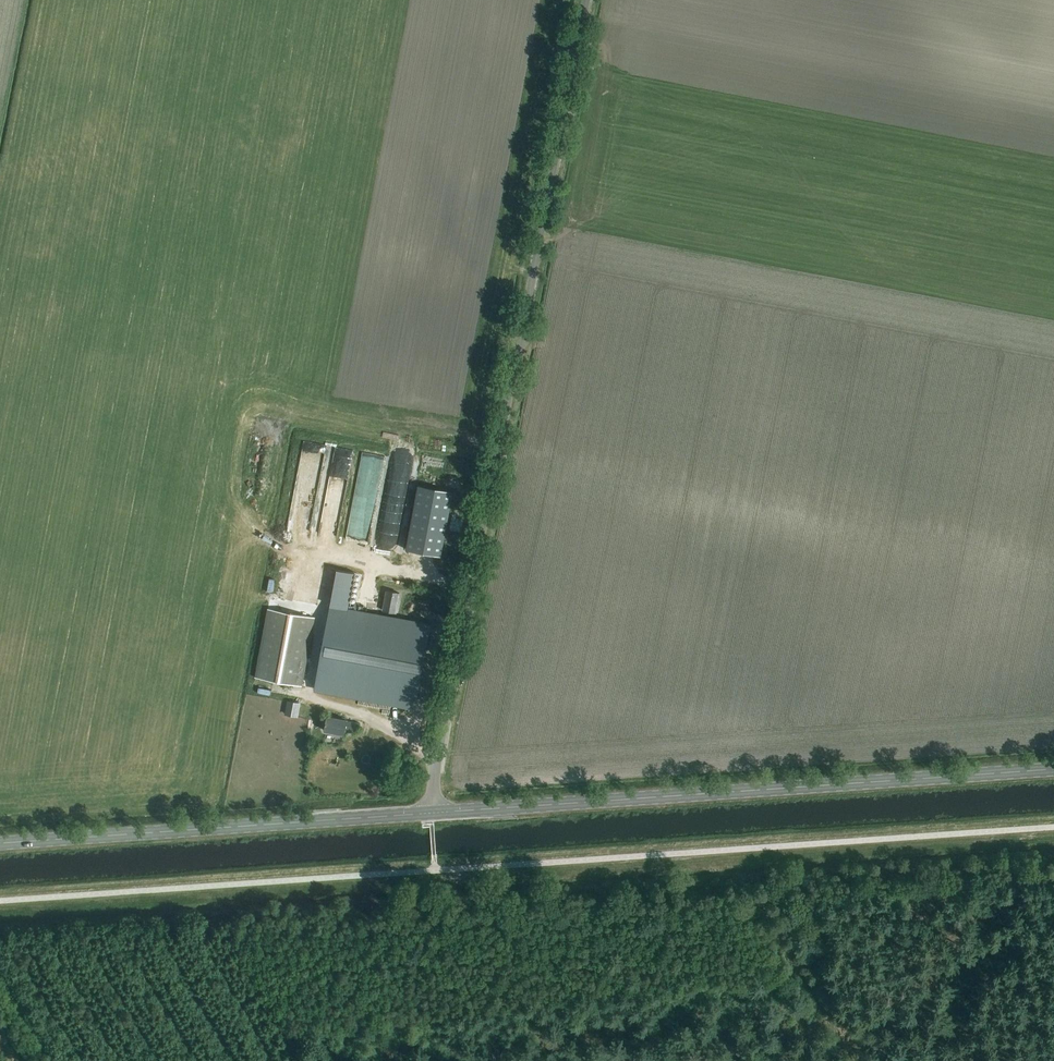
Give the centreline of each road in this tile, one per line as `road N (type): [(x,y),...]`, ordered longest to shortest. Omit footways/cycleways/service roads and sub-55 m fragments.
road 1 (unclassified): [(433,813),(436,760),(586,0)]
road 2 (primary): [(433,813),(1053,770)]
road 3 (primary): [(0,844),(433,813)]

